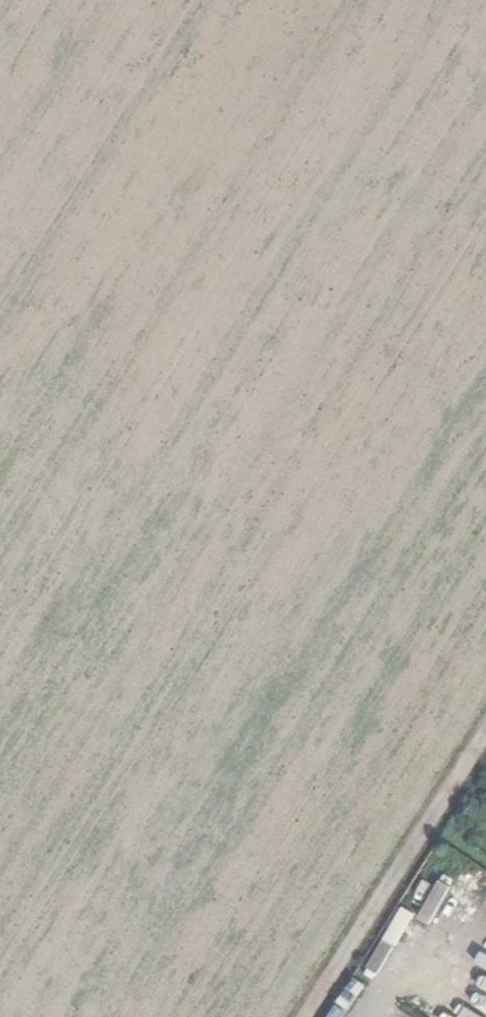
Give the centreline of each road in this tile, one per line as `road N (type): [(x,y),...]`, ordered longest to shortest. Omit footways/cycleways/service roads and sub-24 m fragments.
road 1 (track): [(485,731),(303,1016)]

